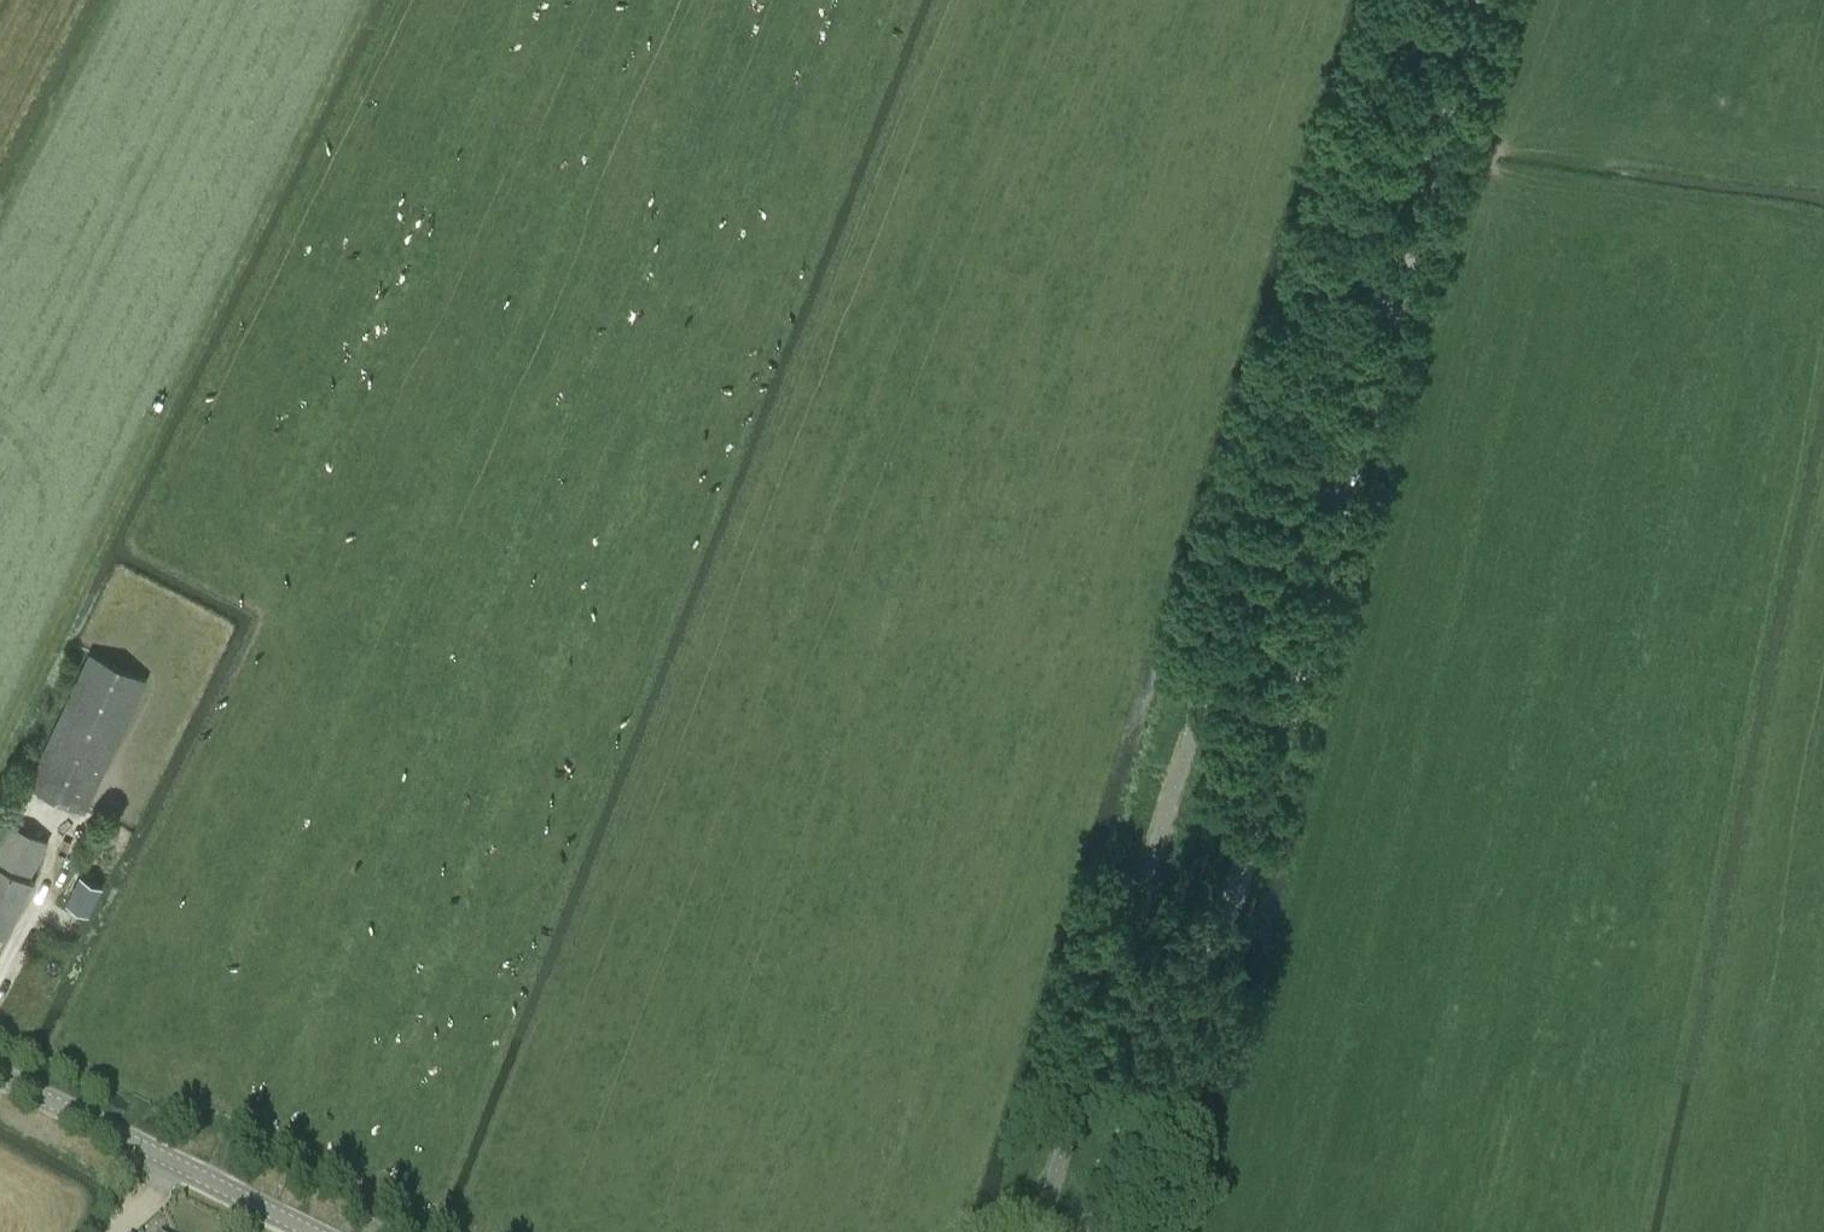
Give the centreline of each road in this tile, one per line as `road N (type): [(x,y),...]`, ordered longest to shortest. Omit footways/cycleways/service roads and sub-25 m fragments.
road 1 (tertiary): [(1097,1231),(1172,1010),(1243,869),(1485,0)]
road 2 (tertiary): [(308,1231),(0,1078)]

